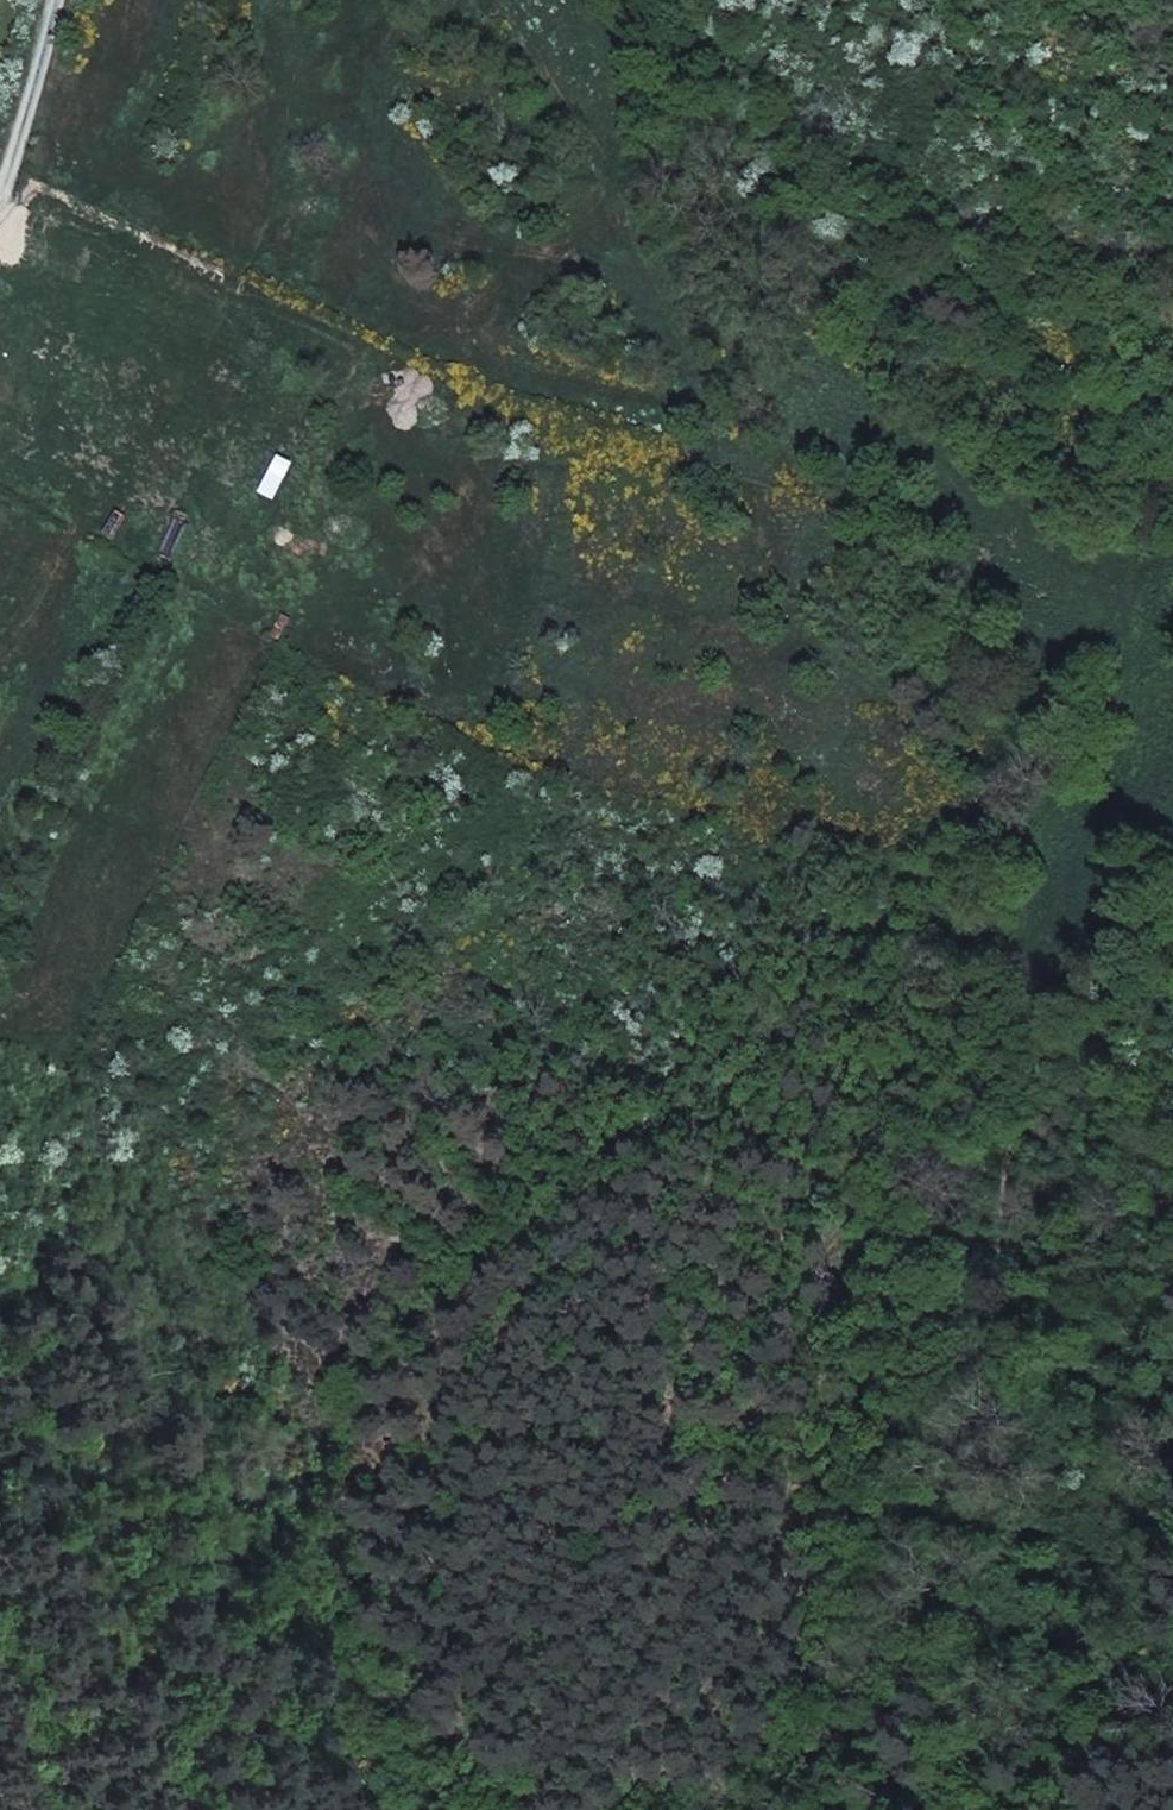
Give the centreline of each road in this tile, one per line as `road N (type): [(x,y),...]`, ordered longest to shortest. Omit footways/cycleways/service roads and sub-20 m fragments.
road 1 (residential): [(50,0),(0,170)]

